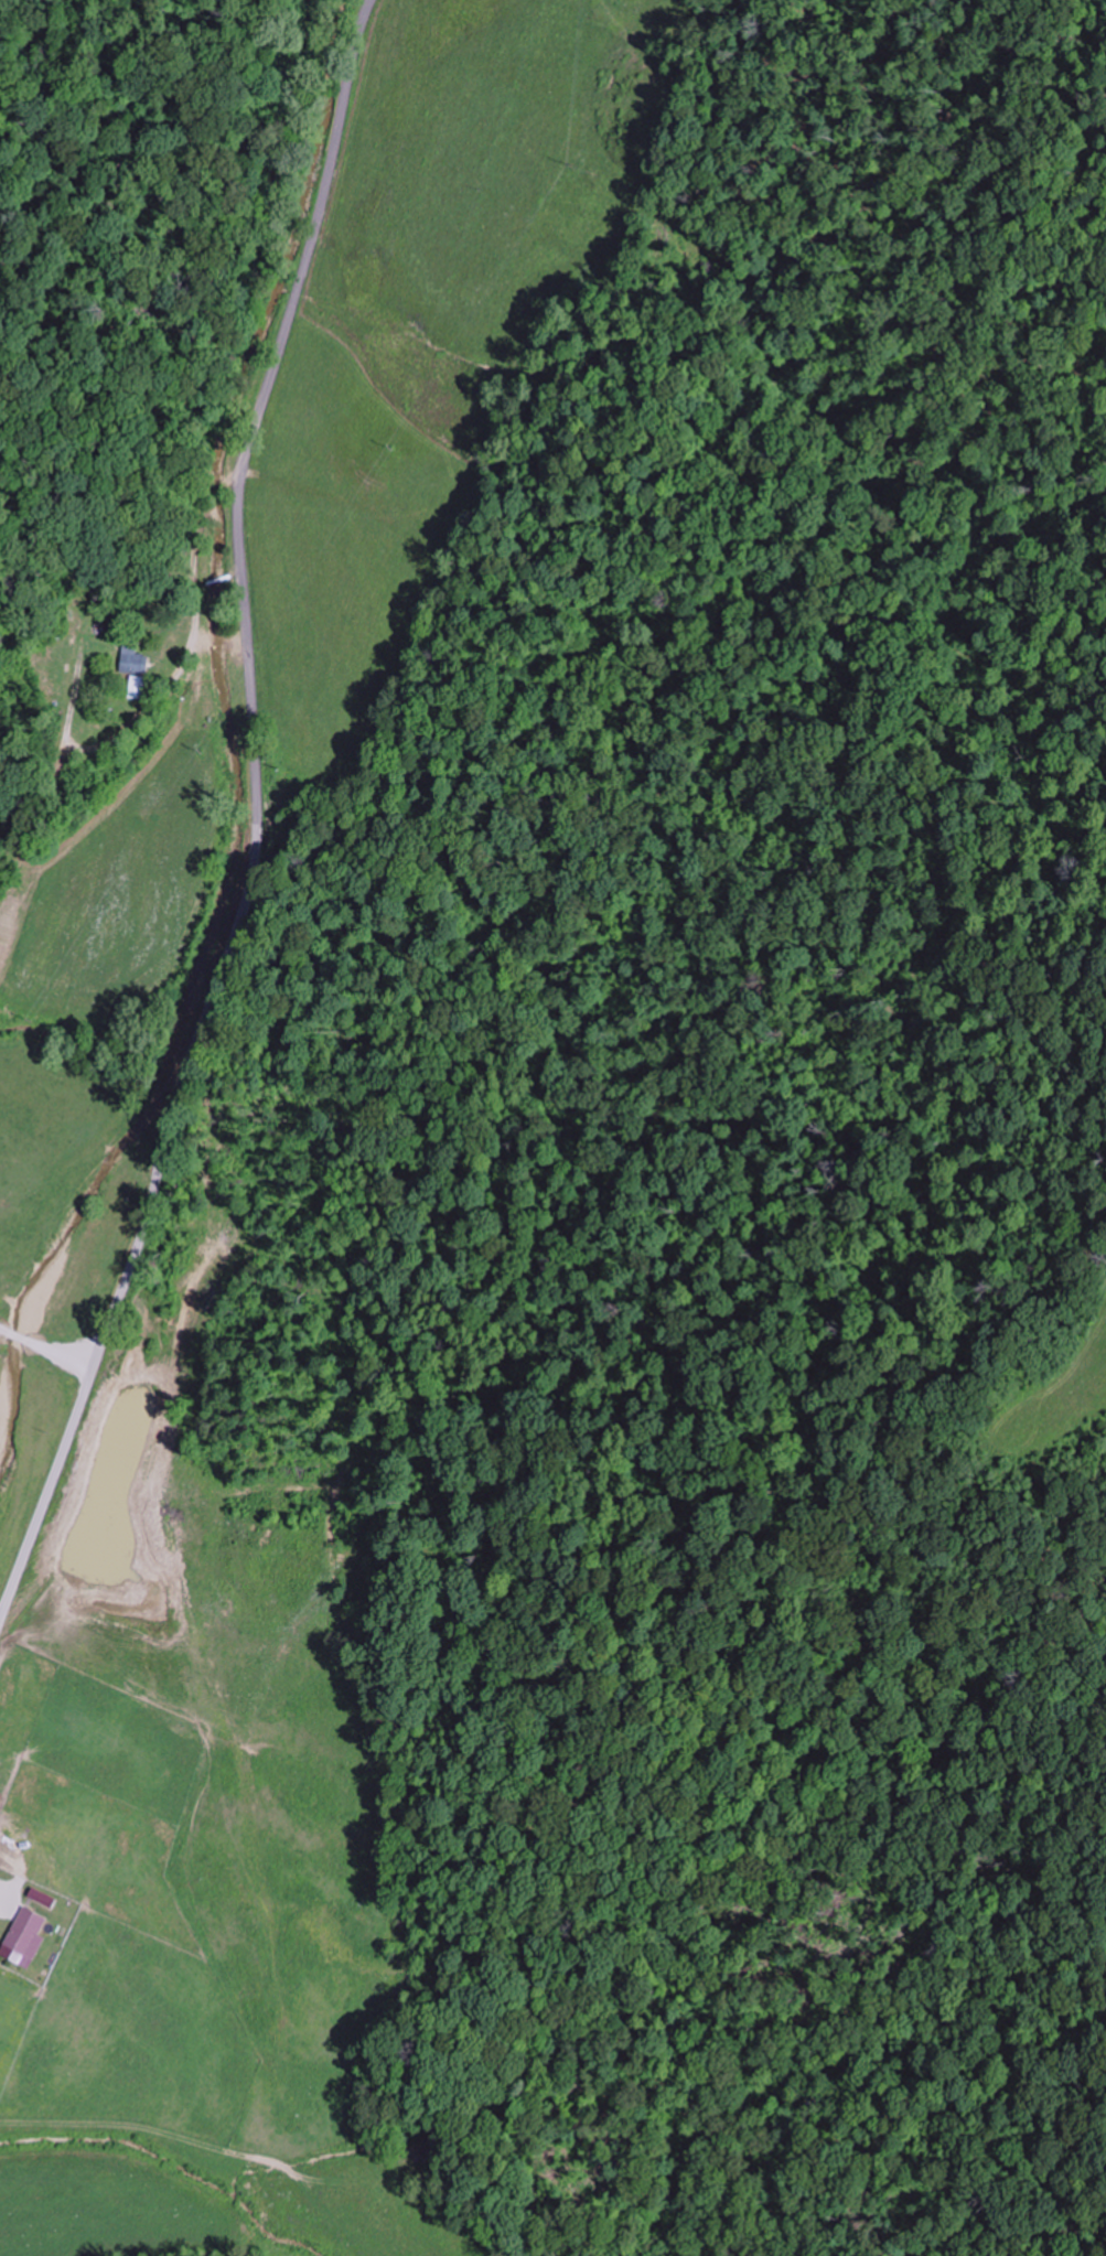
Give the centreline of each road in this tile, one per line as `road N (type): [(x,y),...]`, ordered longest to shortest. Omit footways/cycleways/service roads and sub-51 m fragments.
road 1 (residential): [(0,1613),(127,1275),(168,1110),(246,909),(257,793),(240,476),(319,137),(371,0)]

